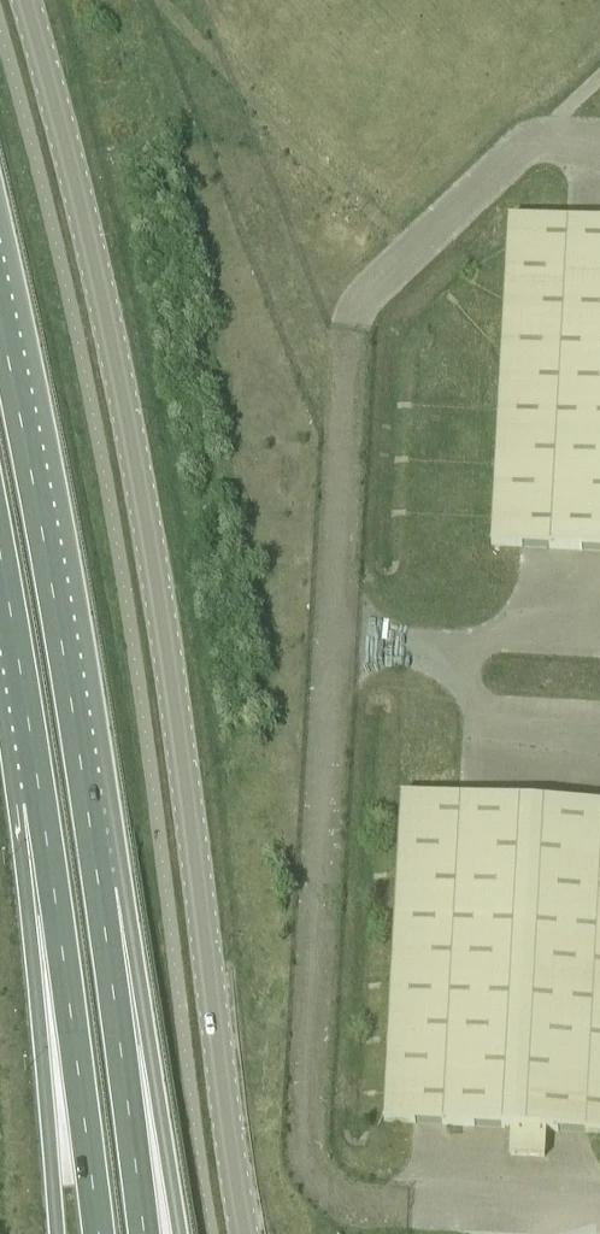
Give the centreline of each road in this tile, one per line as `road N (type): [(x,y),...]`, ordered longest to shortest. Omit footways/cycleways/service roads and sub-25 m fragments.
road 1 (tertiary): [(242,1233),(136,462),(25,0)]
road 2 (trunk): [(99,890),(68,667),(0,318)]
road 3 (trunk): [(41,802),(99,1233)]
road 4 (trunk): [(41,802),(57,1233)]
road 5 (trunk): [(176,1233),(99,890)]
road 6 (trunk): [(144,1233),(99,890)]
road 7 (trunk): [(0,554),(41,802)]

